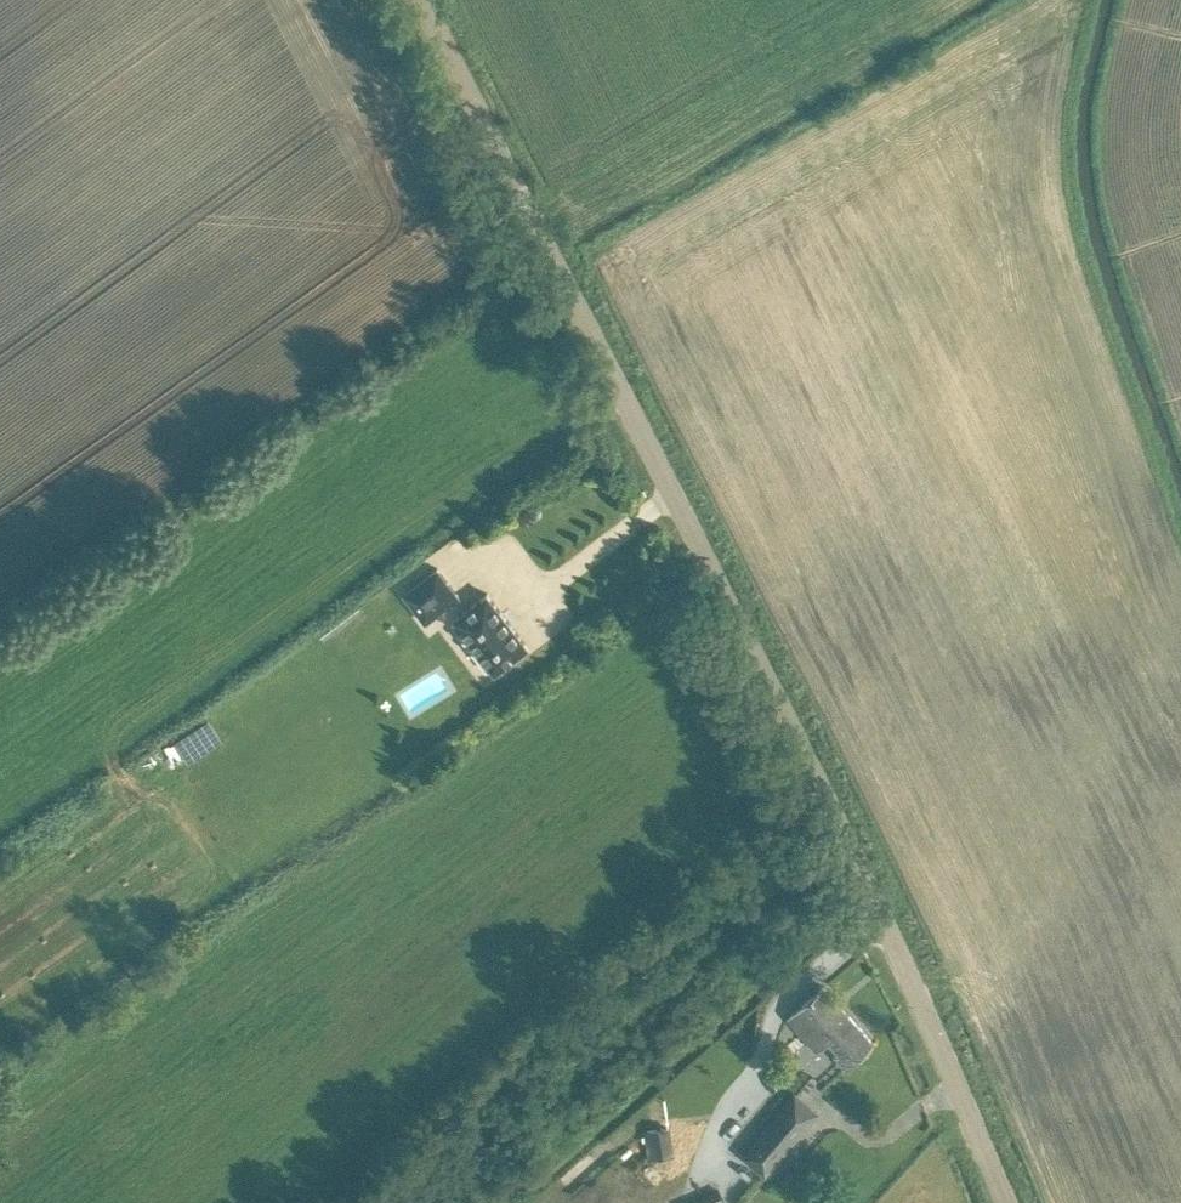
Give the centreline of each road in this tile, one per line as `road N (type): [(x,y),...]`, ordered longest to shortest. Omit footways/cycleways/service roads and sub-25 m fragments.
road 1 (tertiary): [(997,1202),(851,855),(421,0)]

